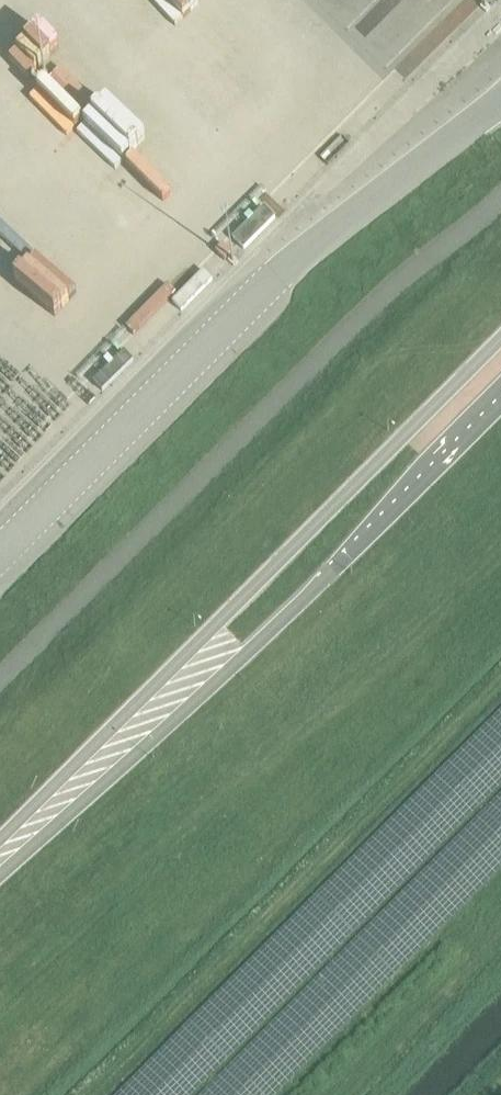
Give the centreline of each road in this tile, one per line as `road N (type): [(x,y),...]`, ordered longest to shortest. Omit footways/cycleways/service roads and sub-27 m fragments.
road 1 (unclassified): [(500,97),(277,274),(0,547)]
road 2 (tertiary): [(500,339),(229,614),(163,708)]
road 3 (tertiary): [(163,708),(249,648),(500,396)]
road 4 (tertiary): [(0,865),(163,708)]

